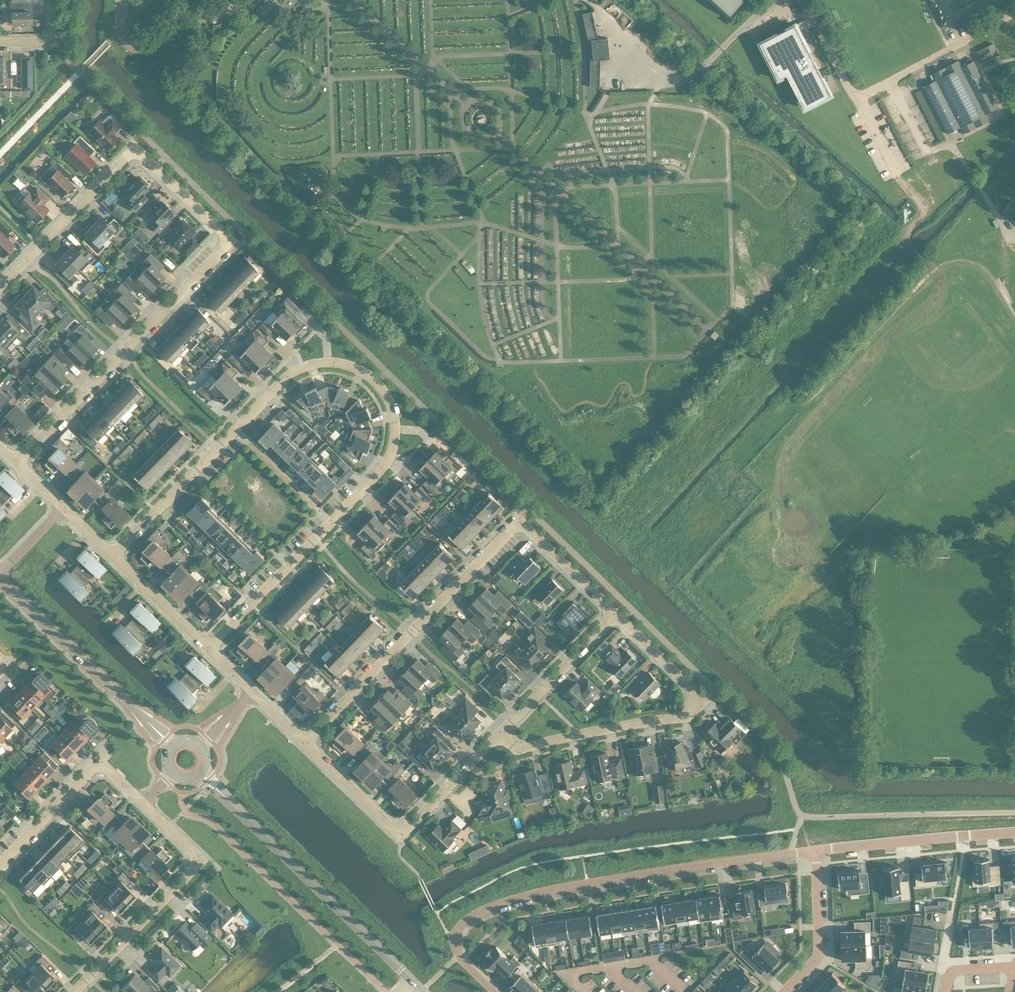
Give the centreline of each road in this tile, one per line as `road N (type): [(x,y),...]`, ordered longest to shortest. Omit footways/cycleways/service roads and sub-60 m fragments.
road 1 (residential): [(208,651),(383,472),(397,433),(377,383),(335,364),(289,377),(113,558)]
road 2 (residential): [(17,464),(232,244),(135,150),(0,290)]
road 3 (residential): [(817,851),(539,892),(482,912),(454,943),(496,991)]
road 4 (residential): [(305,743),(519,523),(615,615)]
road 5 (residential): [(500,736),(517,752),(683,718),(703,700),(615,615)]
road 6 (tertiary): [(410,978),(202,773)]
road 7 (residential): [(144,803),(201,863),(75,991)]
road 8 (tertiary): [(172,747),(0,578)]
road 9 (residential): [(963,43),(856,99),(805,0)]
road 10 (residential): [(817,851),(1014,833)]
road 11 (residential): [(0,864),(99,769),(144,803)]
road 12 (residential): [(123,0),(123,35),(142,49),(241,0)]
road 13 (residential): [(500,736),(615,615)]
road 14 (residential): [(783,991),(816,957),(817,851)]
road 15 (residential): [(401,836),(500,736)]
road 16 (residential): [(401,836),(305,743)]
road 17 (residential): [(208,651),(113,558)]

